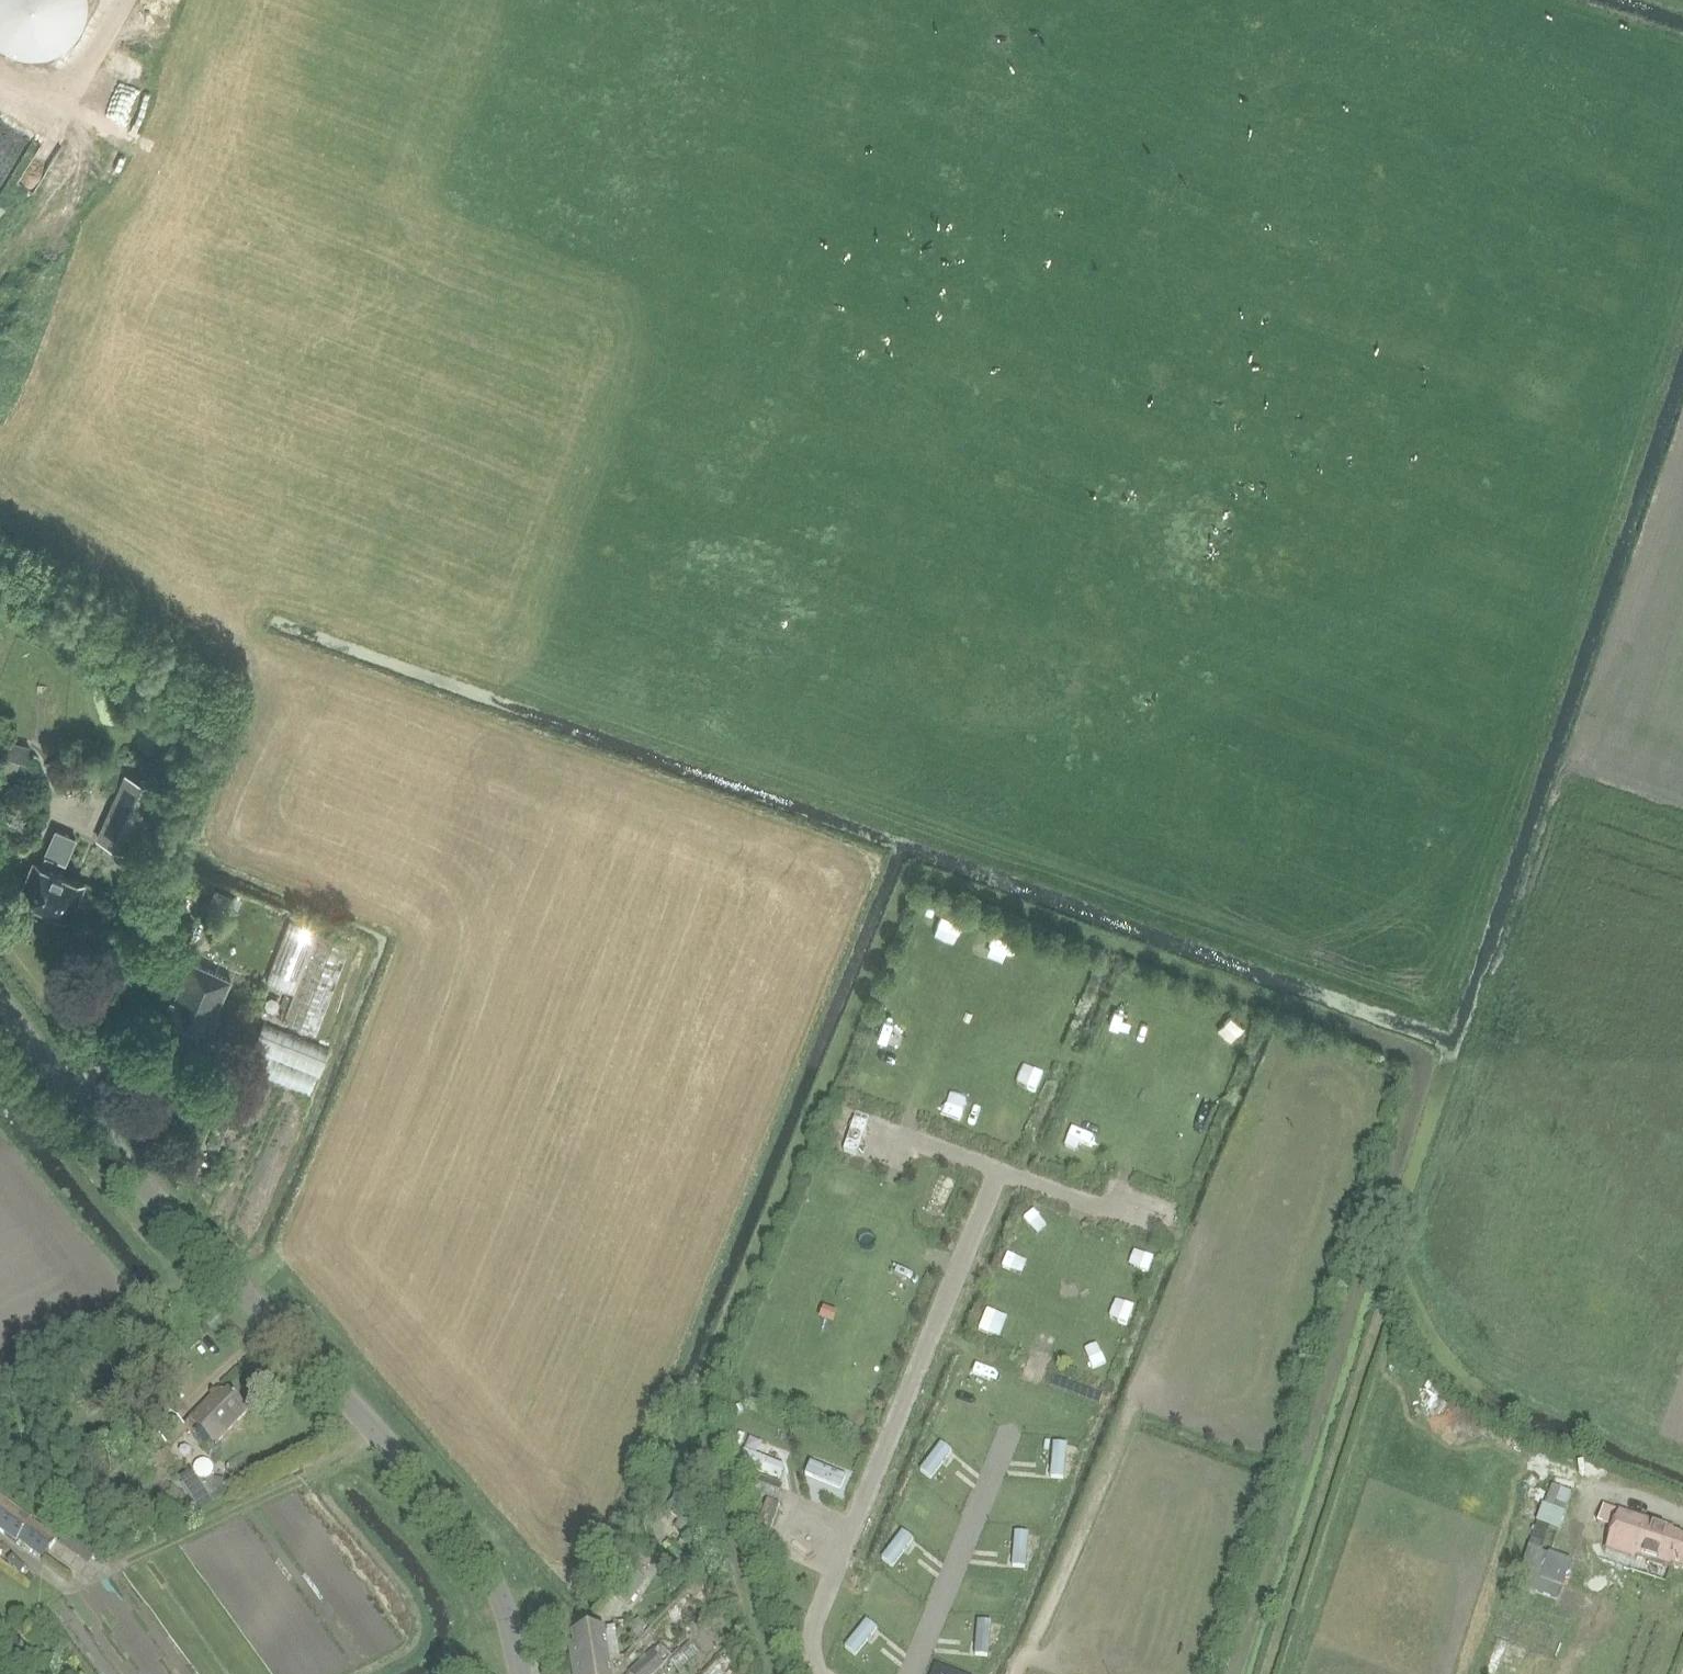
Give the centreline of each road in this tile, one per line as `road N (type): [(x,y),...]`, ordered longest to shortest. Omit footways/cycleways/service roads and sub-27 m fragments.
road 1 (tertiary): [(519,1673),(500,1595),(457,1524),(199,1250),(0,1002)]

